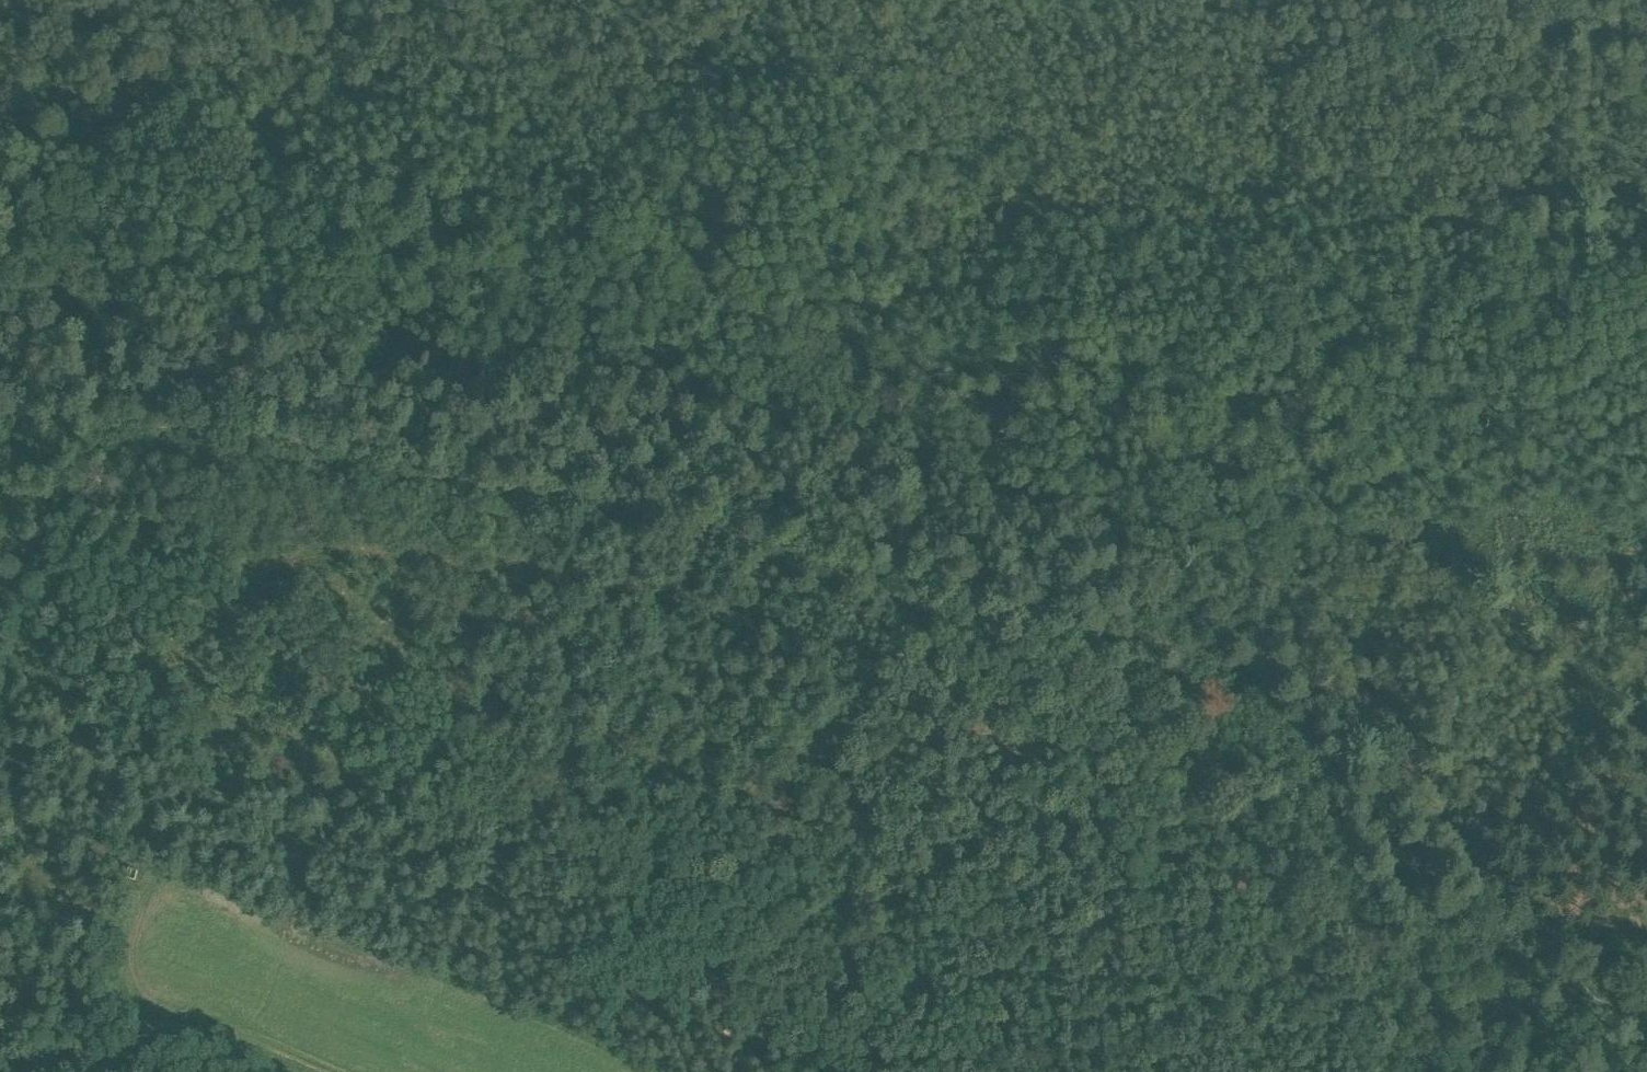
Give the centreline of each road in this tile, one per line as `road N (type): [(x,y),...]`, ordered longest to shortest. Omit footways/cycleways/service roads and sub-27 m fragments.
road 1 (track): [(29,1071),(159,1038),(256,1071)]

